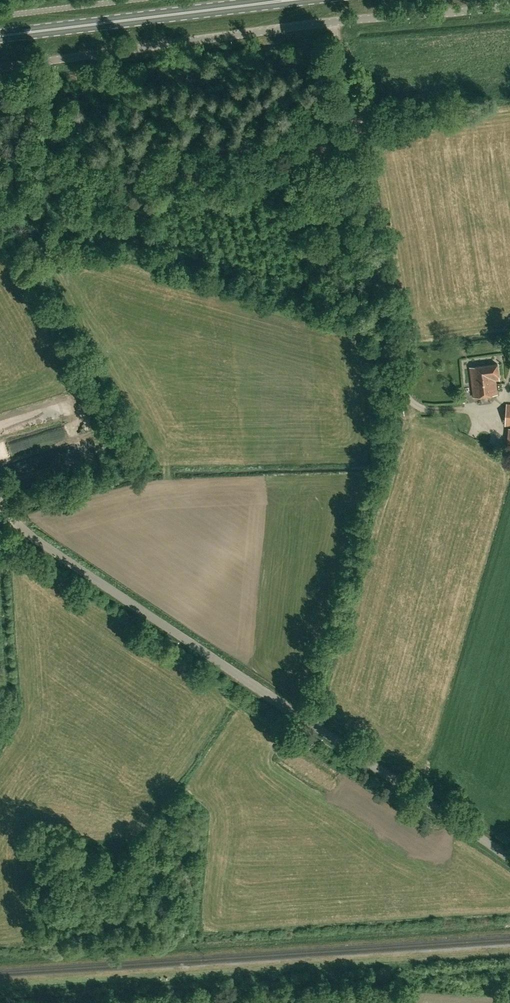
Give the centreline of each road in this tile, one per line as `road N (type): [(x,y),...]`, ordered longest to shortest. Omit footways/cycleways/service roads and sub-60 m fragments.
road 1 (unclassified): [(509,858),(25,530),(0,502)]
road 2 (unclassified): [(0,67),(509,6)]
road 3 (track): [(466,410),(423,409),(405,392),(333,22)]
road 4 (primary): [(0,36),(279,1)]

